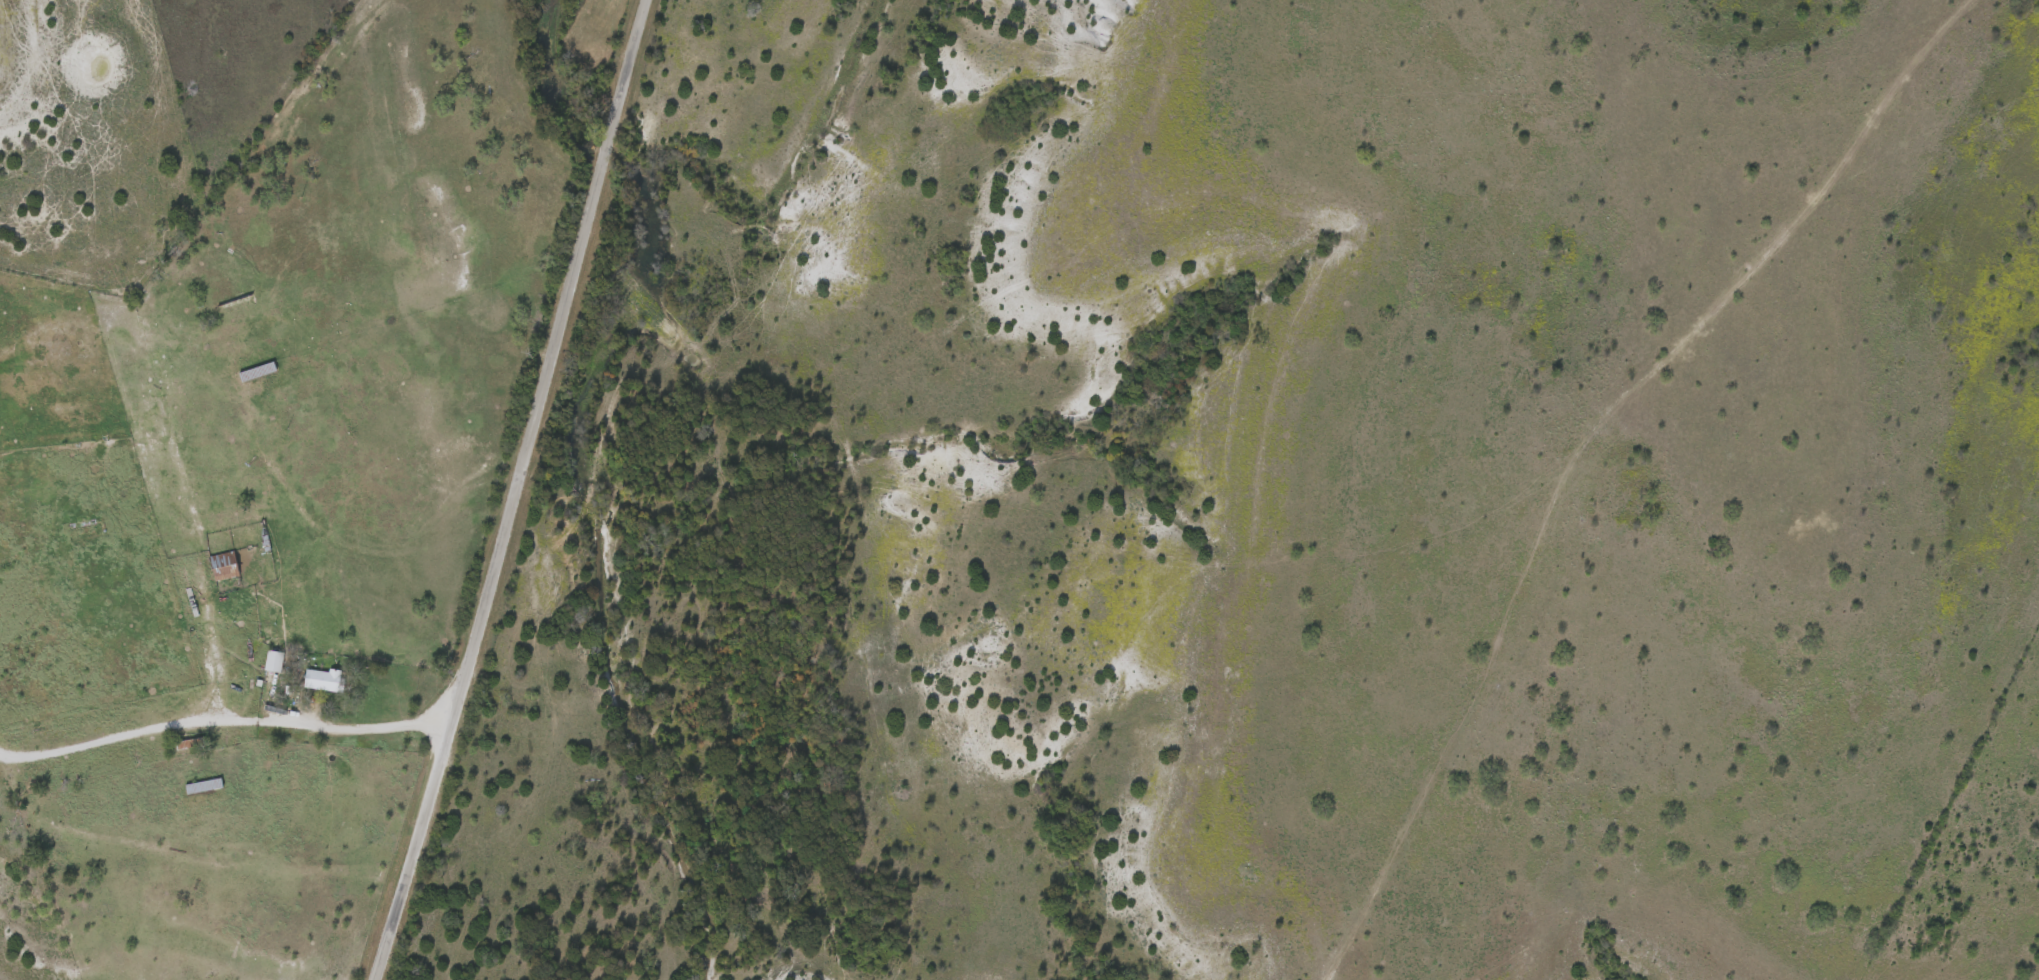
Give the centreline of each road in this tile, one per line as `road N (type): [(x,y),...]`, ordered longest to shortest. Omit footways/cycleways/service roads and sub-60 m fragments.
road 1 (residential): [(370,979),(478,616),(643,0)]

